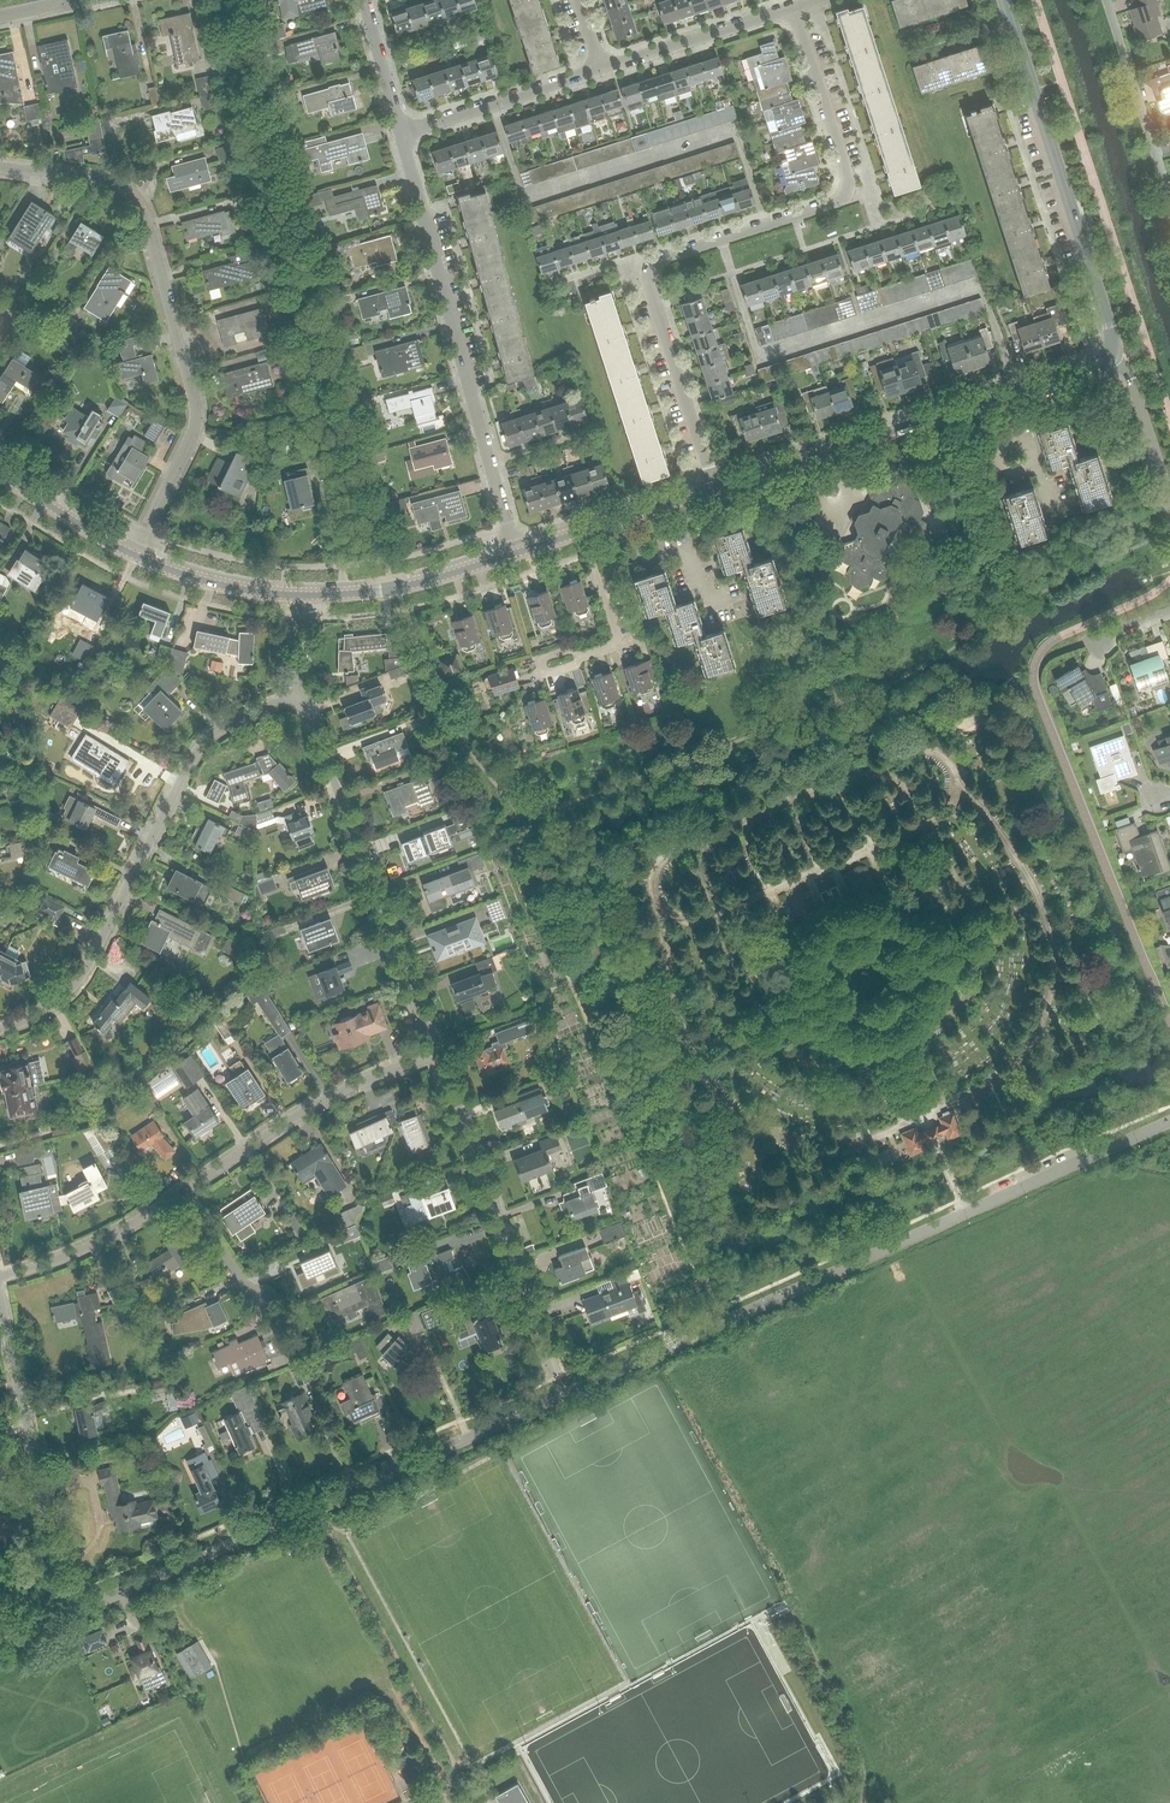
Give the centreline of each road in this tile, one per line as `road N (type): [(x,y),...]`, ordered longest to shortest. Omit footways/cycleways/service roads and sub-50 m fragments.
road 1 (unclassified): [(71,1617),(1169,1121)]
road 2 (residential): [(714,490),(649,290),(649,268),(835,202),(844,189),(841,152),(793,9)]
road 3 (residential): [(136,556),(197,419),(148,219),(116,181),(0,168)]
road 4 (residential): [(0,1031),(52,1011),(83,979),(203,747),(248,715),(304,698)]
road 5 (residential): [(517,554),(402,137)]
road 6 (tertiary): [(714,490),(1112,358)]
road 7 (tertiary): [(136,556),(238,590),(304,596),(410,586),(517,554)]
road 8 (residential): [(436,1055),(304,698)]
road 9 (tertiary): [(1112,358),(1115,344),(1004,0)]
road 10 (residential): [(71,1617),(0,1294)]
road 11 (residential): [(183,1193),(315,1106),(436,1055)]
road 12 (residential): [(532,1306),(436,1055)]
road 13 (residential): [(402,137),(602,71)]
road 14 (residential): [(1169,196),(1105,0)]
road 15 (residential): [(0,1278),(94,1247),(183,1193)]
road 16 (residential): [(602,71),(793,9)]
road 17 (tertiary): [(0,474),(136,556)]
road 18 (residential): [(1169,504),(1125,371),(1112,358)]
road 19 (residential): [(402,137),(366,0)]
road 20 (tertiary): [(581,533),(714,490)]
road 21 (residential): [(261,1300),(234,1275),(183,1193)]

